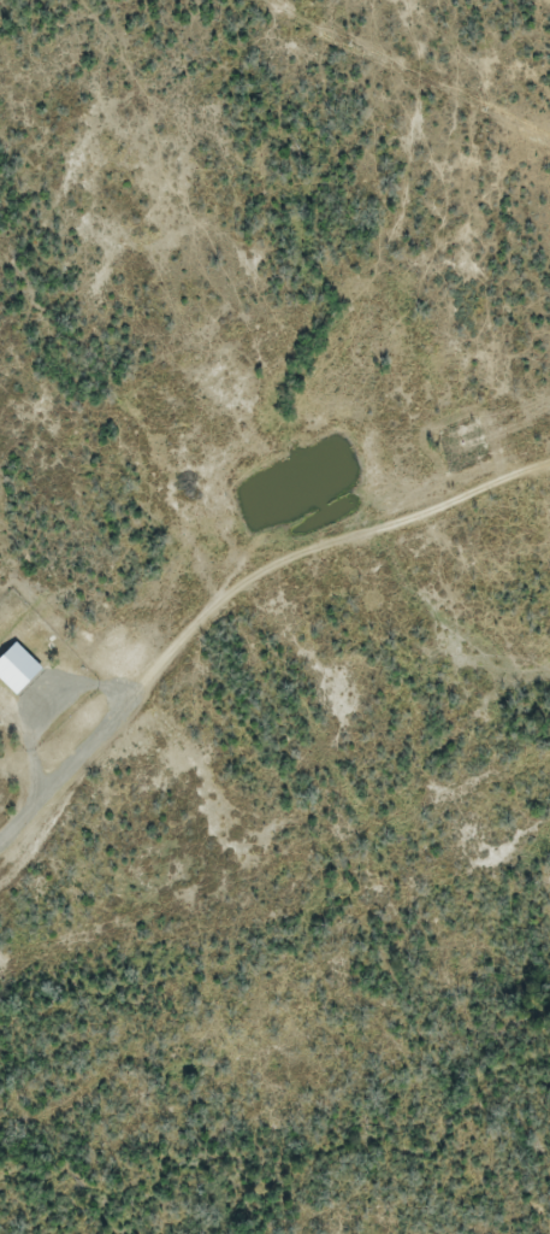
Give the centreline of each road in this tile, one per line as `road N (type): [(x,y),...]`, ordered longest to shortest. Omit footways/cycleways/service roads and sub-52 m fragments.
road 1 (residential): [(0,899),(196,613),(366,536),(549,482)]

